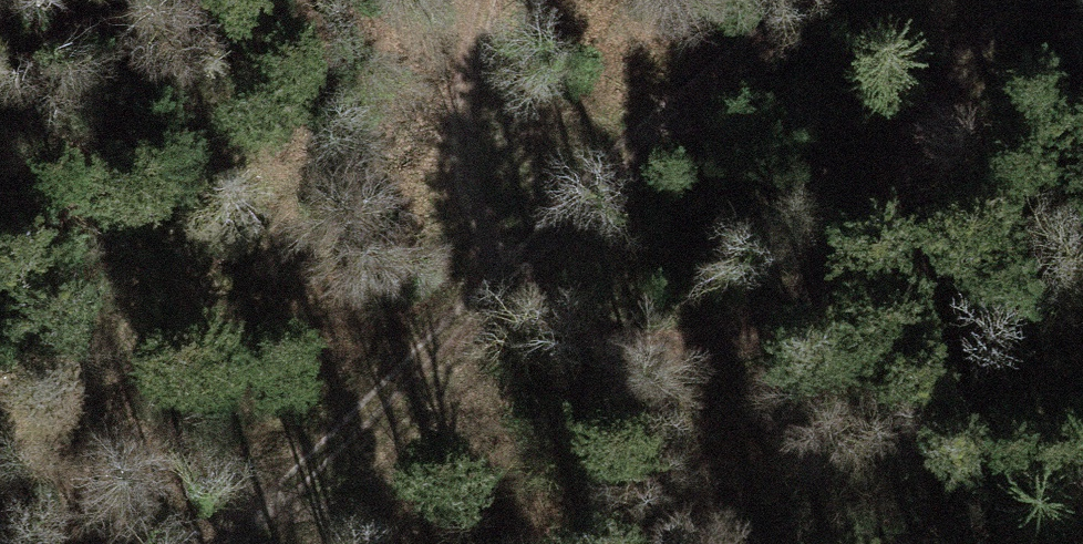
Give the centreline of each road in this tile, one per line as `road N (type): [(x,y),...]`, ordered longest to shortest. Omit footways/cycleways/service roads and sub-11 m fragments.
road 1 (track): [(1007,0),(950,59),(895,185),(845,258),(778,319),(687,351),(566,338),(513,274)]
road 2 (track): [(513,274),(209,543)]
road 3 (track): [(806,0),(668,102),(513,274)]
road 4 (track): [(483,0),(463,108),(468,207),(513,274)]

